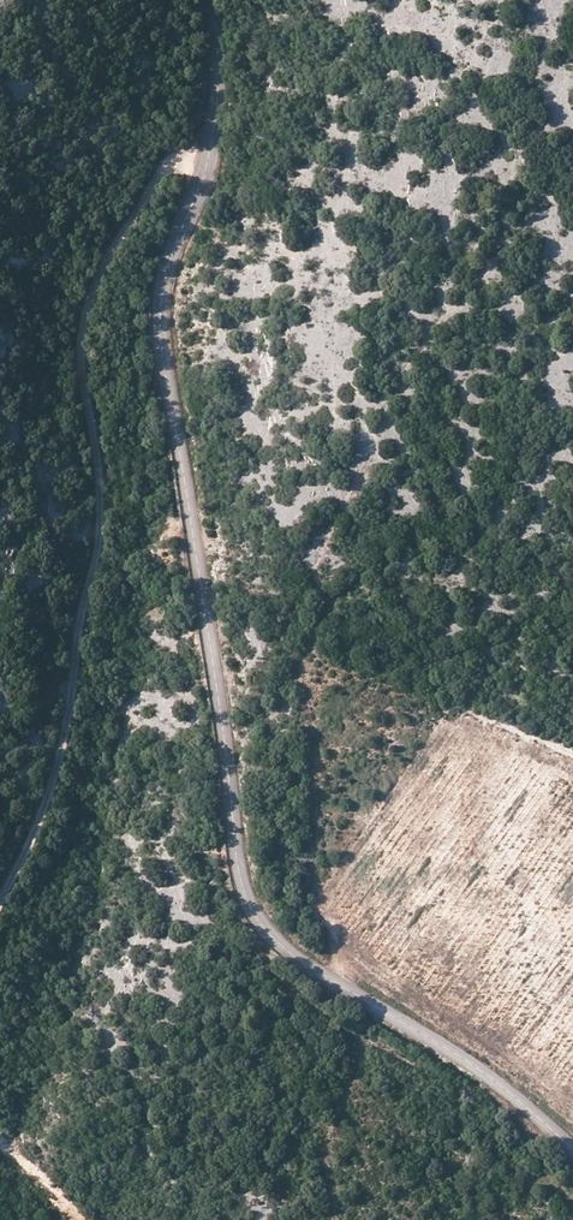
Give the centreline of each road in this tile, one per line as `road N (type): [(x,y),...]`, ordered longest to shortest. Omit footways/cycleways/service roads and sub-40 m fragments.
road 1 (tertiary): [(572,1149),(271,933),(241,882),(161,306),(210,158),(212,0)]
road 2 (track): [(210,158),(170,164),(98,277),(79,352),(98,459),(98,543),(79,624),(73,704),(45,813),(0,905)]
road 3 (track): [(572,1204),(508,1099)]

